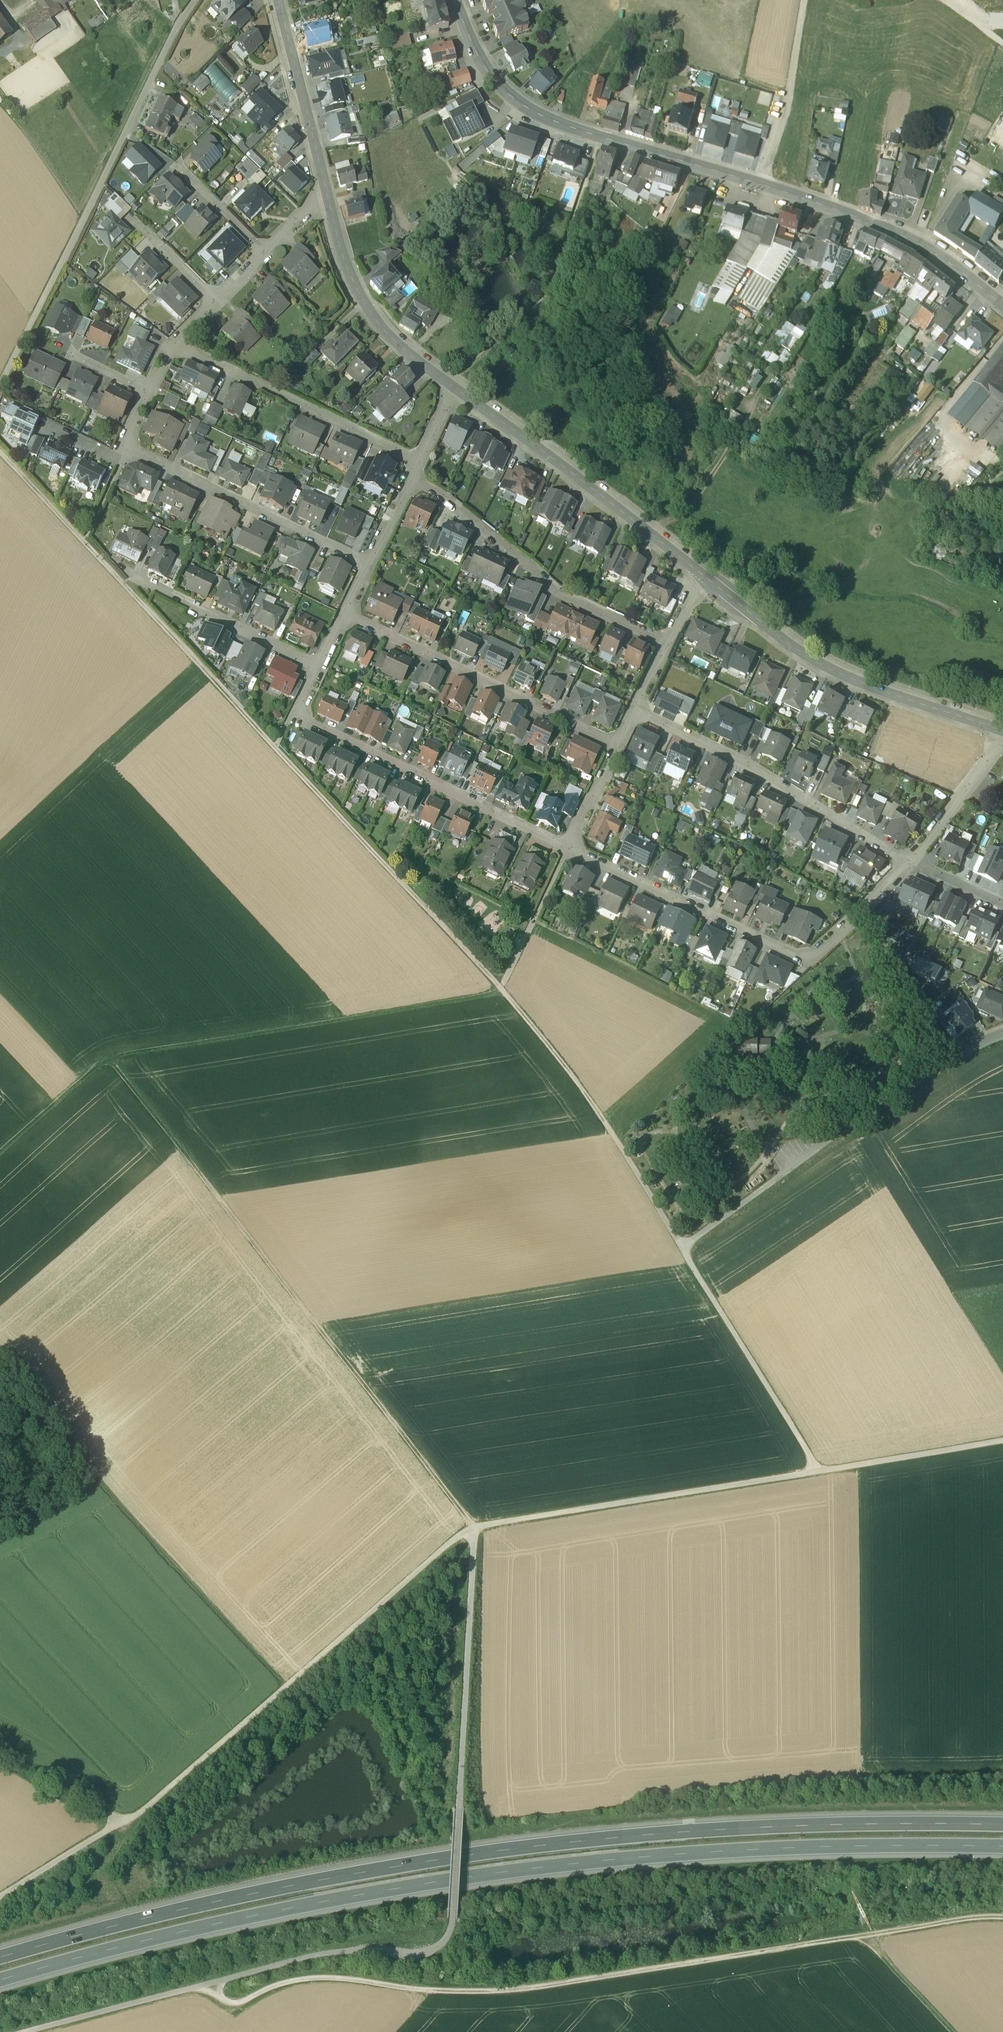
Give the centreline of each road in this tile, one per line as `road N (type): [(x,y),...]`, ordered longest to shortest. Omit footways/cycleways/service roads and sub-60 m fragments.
road 1 (motorway): [(0,1981),(310,1904),(531,1869),(730,1852),(1002,1850)]
road 2 (motorway): [(1002,1831),(798,1833),(563,1849),(332,1884),(0,1963)]
road 3 (track): [(501,989),(0,453)]
road 4 (track): [(211,1985),(240,2009),(332,1981),(437,1997),(509,1997),(883,1941)]
road 5 (track): [(211,1985),(345,1954),(422,1956),(446,1943),(457,1900),(476,1531)]
road 6 (secondary): [(1002,306),(887,229),(534,115),(488,75),(455,0)]
road 7 (track): [(0,1899),(140,1813),(451,1543),(476,1531)]
road 8 (track): [(118,1064),(476,1531)]
road 9 (track): [(291,1684),(106,1491),(27,1372),(0,1351)]
road 10 (residential): [(196,0),(0,388)]
road 11 (residential): [(568,849),(806,961),(911,861)]
road 12 (track): [(476,1531),(821,1472)]
road 13 (residential): [(1002,731),(816,662),(708,577)]
road 14 (residential): [(708,577),(454,387)]
road 15 (track): [(682,1247),(607,1123),(501,989)]
road 16 (residential): [(911,861),(636,709)]
road 17 (residential): [(415,470),(563,591),(665,641)]
road 18 (residential): [(346,611),(620,744)]
road 19 (residential): [(297,712),(568,849)]
road 20 (residential): [(173,344),(419,462)]
road 21 (residential): [(369,563),(127,446)]
road 22 (track): [(821,1472),(682,1247)]
road 23 (residential): [(1002,1039),(958,1058),(781,1179)]
road 24 (residential): [(454,387),(404,348),(356,291),(327,193)]
road 25 (residential): [(327,193),(173,344)]
road 26 (residential): [(320,664),(134,576)]
road 27 (track): [(651,533),(682,512),(739,440),(769,374)]
road 28 (residential): [(327,193),(282,0)]
road 29 (track): [(763,183),(781,129),(803,0)]
road 30 (track): [(821,1472),(1002,1441)]
road 31 (track): [(865,910),(893,966),(958,1058)]
road 32 (track): [(47,2031),(211,1985)]
road 33 (residential): [(911,861),(1002,737)]
road 34 (track): [(883,1941),(1002,1922)]
road 35 (track): [(682,1247),(781,1179)]

